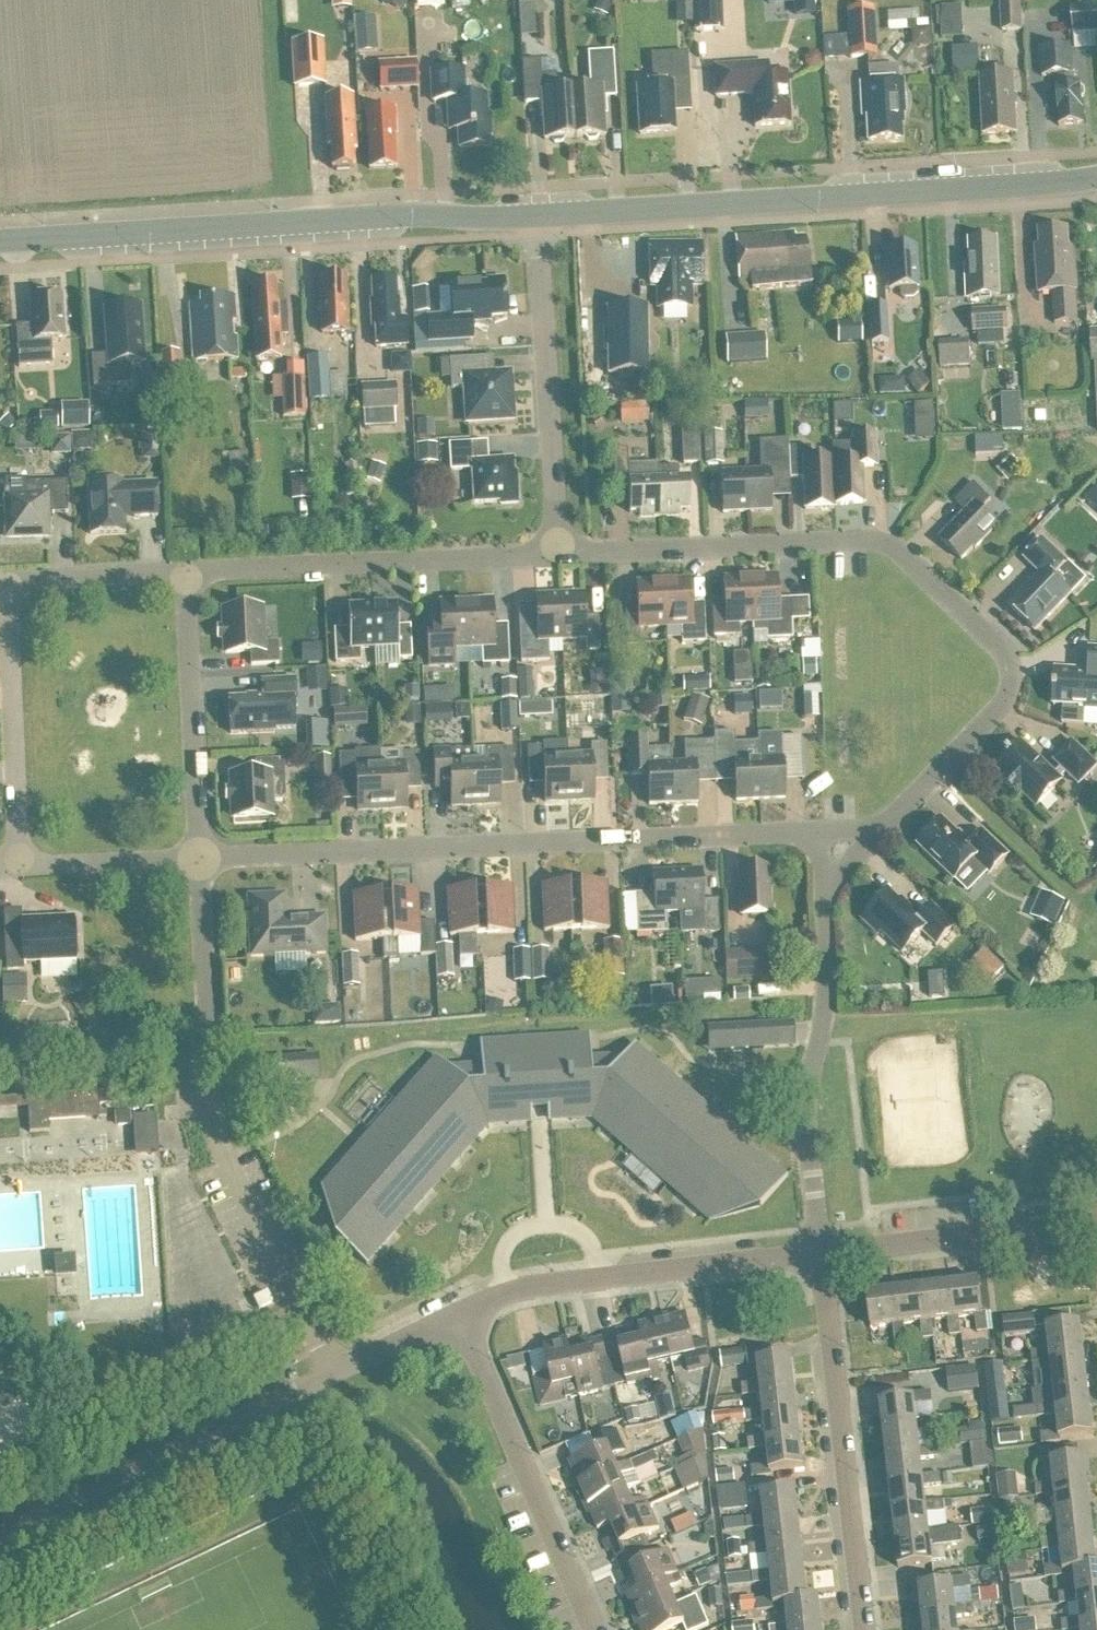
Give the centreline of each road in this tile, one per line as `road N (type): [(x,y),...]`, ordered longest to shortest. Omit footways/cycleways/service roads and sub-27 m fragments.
road 1 (residential): [(558,553),(879,542),(979,624),(1002,656),(1008,689),(886,830)]
road 2 (residential): [(196,861),(819,835)]
road 3 (primary): [(1096,181),(542,216)]
road 4 (primary): [(542,216),(0,244)]
road 5 (residential): [(332,1375),(210,1119),(196,861)]
road 6 (residential): [(181,576),(558,553)]
road 7 (residential): [(858,1629),(822,1254)]
road 8 (unclassified): [(458,1315),(535,1287),(822,1254)]
road 9 (unclassified): [(0,1538),(332,1375)]
road 10 (residential): [(822,1254),(808,1113),(830,1001),(823,898)]
road 11 (residential): [(589,1629),(458,1315)]
road 12 (unclassified): [(558,553),(542,216)]
road 13 (residential): [(196,861),(181,576)]
road 14 (residential): [(20,869),(5,586)]
road 15 (unclassified): [(822,1254),(1096,1221)]
road 16 (residential): [(5,586),(181,576)]
road 17 (residential): [(20,869),(196,861)]
road 18 (unclassified): [(332,1375),(458,1315)]

